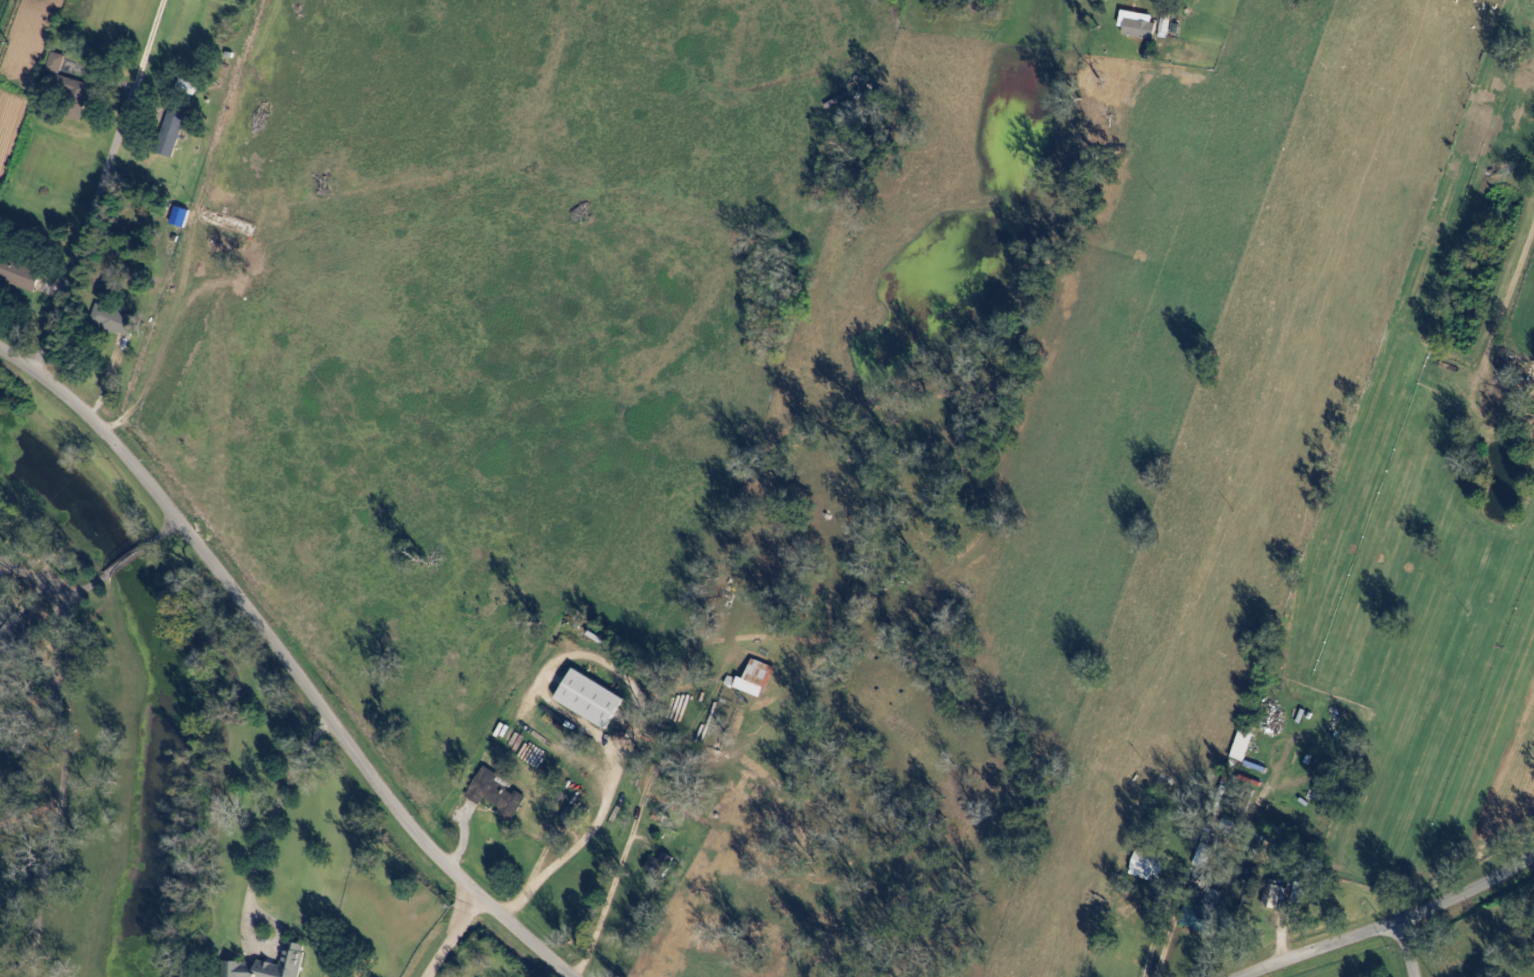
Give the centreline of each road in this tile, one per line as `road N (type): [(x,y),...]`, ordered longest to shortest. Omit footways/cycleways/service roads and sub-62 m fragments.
road 1 (residential): [(572,976),(425,843),(330,710),(113,443),(0,349)]
road 2 (residential): [(1533,857),(1402,918),(1241,976)]

